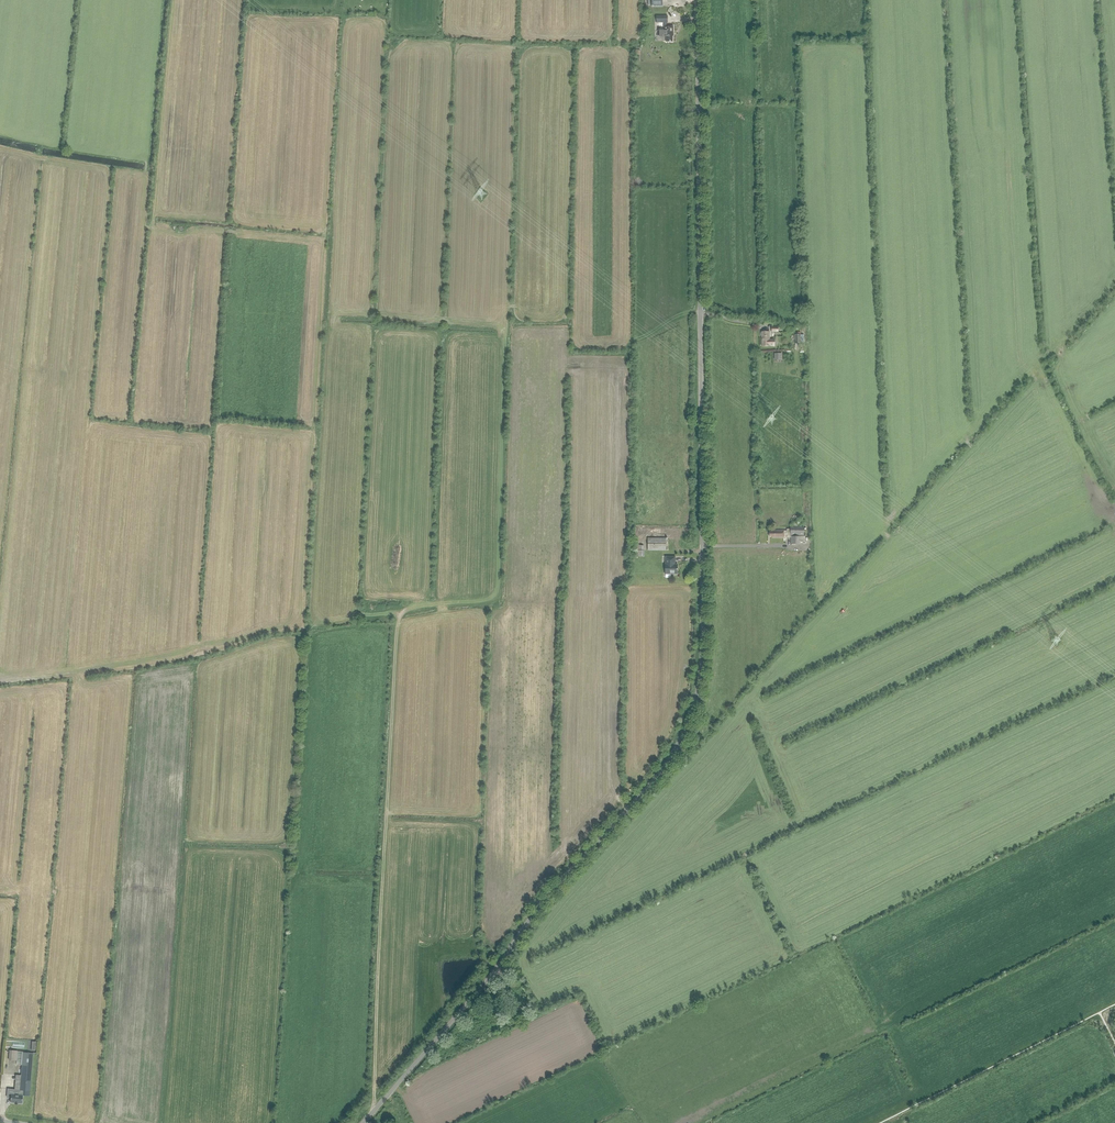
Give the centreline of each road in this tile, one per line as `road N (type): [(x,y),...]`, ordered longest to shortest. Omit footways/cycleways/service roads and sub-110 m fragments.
road 1 (unclassified): [(361,1122),(695,717),(702,671),(695,0)]

